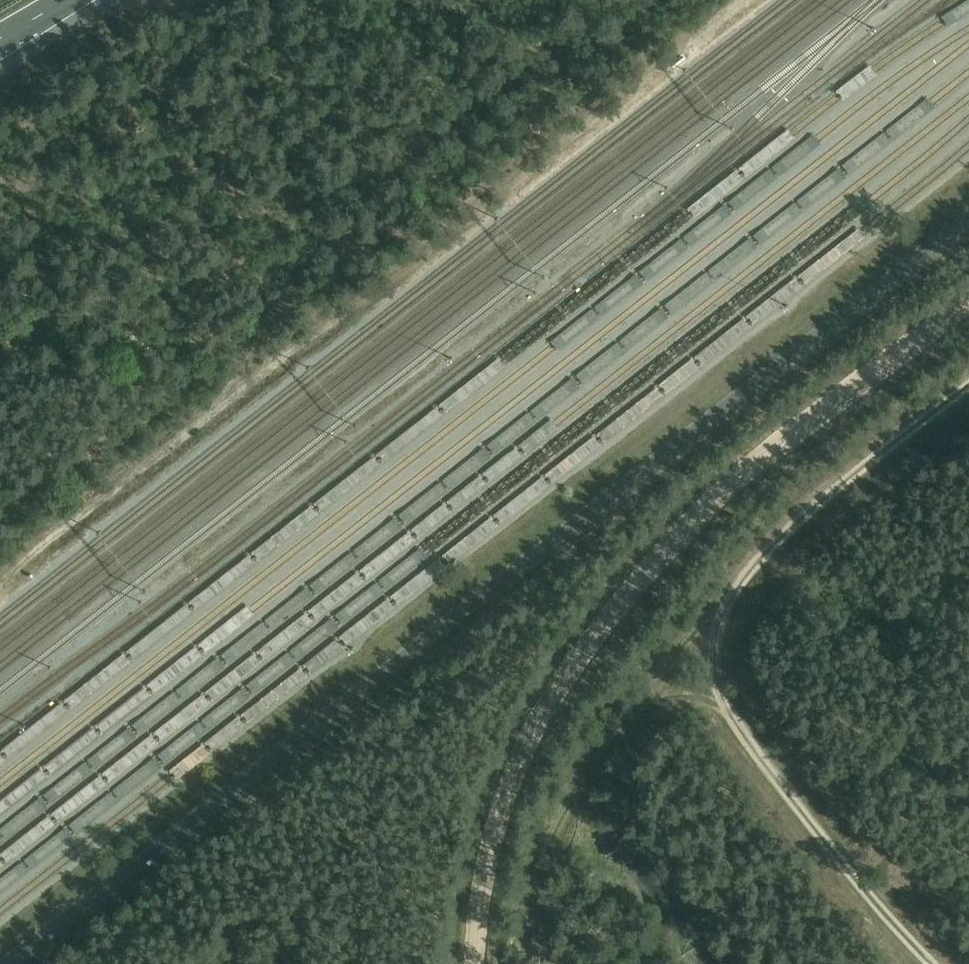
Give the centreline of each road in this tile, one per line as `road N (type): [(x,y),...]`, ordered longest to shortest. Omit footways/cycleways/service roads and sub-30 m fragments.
road 1 (unclassified): [(477,963),(497,817),(520,760),(587,647),(703,512)]

